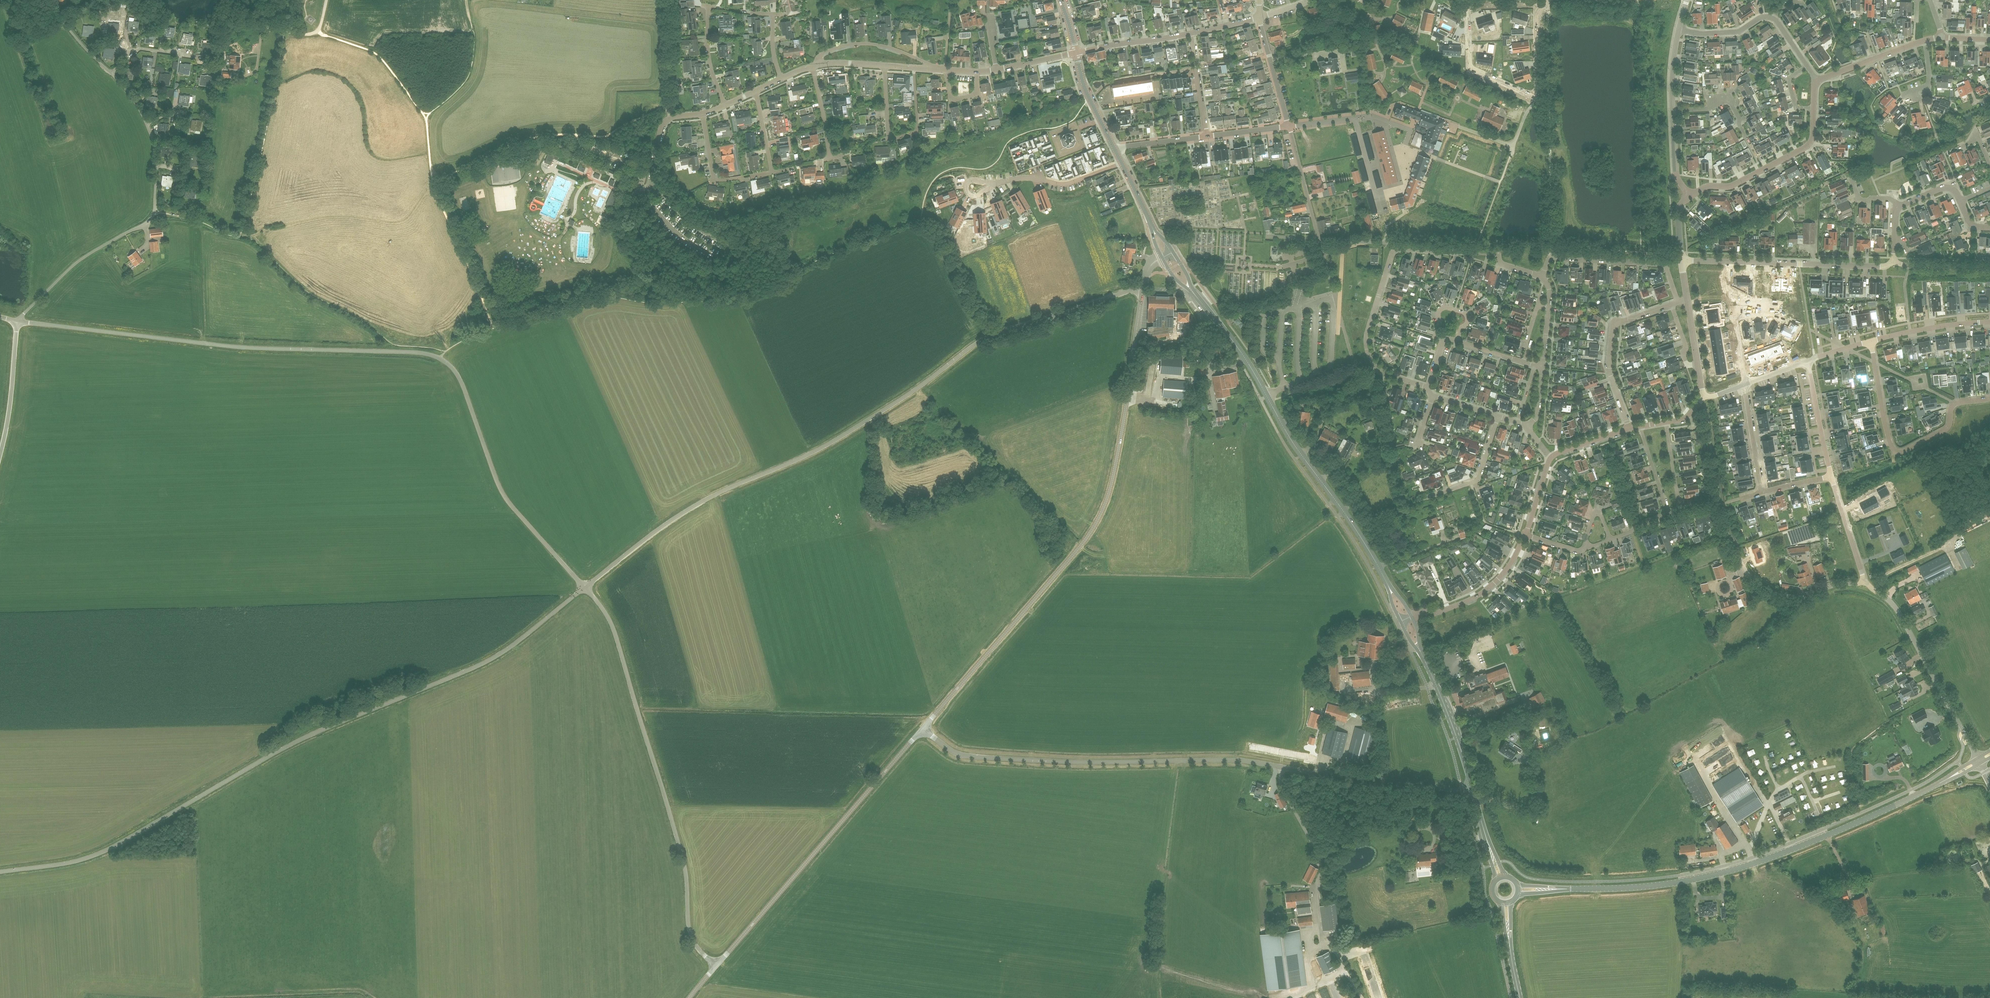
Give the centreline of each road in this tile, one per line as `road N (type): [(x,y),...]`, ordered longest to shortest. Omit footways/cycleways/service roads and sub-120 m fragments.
road 1 (unclassified): [(585,587),(506,499),(463,387),(439,358),(238,348),(18,322)]
road 2 (unclassified): [(0,872),(112,848),(300,741),(498,657),(585,587)]
road 3 (unclassified): [(585,587),(685,511),(830,443),(985,337),(1142,291)]
road 4 (unclassified): [(1472,787),(1241,760),(966,755),(923,728)]
road 5 (tertiary): [(923,728),(1096,522),(1119,446),(1142,291)]
road 6 (track): [(1551,243),(1641,247),(1641,118),(1637,11),(1547,9)]
road 7 (unclassified): [(717,966),(692,939),(672,822),(613,629),(585,587)]
road 8 (tertiary): [(1944,780),(1741,867),(1666,884),(1570,889)]
road 9 (secondary): [(1388,586),(1246,360),(1193,292)]
road 10 (residential): [(1428,389),(1385,373),(1367,351),(1394,251),(1493,253),(1541,276)]
road 11 (tertiary): [(717,966),(923,728)]
road 12 (unclassified): [(1864,581),(1794,596),(1752,579),(1724,523),(1707,424),(1693,411)]
road 13 (unclassified): [(18,322),(77,262),(151,218),(156,163),(147,126)]
road 14 (residential): [(1545,4),(1536,15),(1536,97),(1470,67),(1467,12),(1457,0)]
road 15 (residential): [(1989,398),(1953,405),(1945,430),(1895,451),(1871,341)]
road 16 (unclassified): [(1978,758),(1897,609),(1864,581)]
road 17 (residential): [(1894,262),(1682,260)]
road 18 (residential): [(1678,302),(1660,263),(1555,257),(1541,276)]
road 19 (residential): [(1690,196),(1731,186),(1806,147),(1814,108)]
road 20 (residential): [(1671,305),(1612,331),(1609,368),(1629,428)]
road 21 (residential): [(1412,616),(1483,592),(1525,535)]
road 22 (secondary): [(1472,787),(1423,656)]
road 23 (residential): [(702,114),(663,125),(647,187),(616,190)]
road 24 (unclassified): [(0,453),(18,322)]
road 25 (residential): [(932,68),(864,44),(828,51),(812,66)]
road 26 (residential): [(1121,163),(1065,184),(995,183)]
road 27 (residential): [(1427,498),(1477,479),(1498,416)]
road 28 (residential): [(1871,341),(1989,322)]

